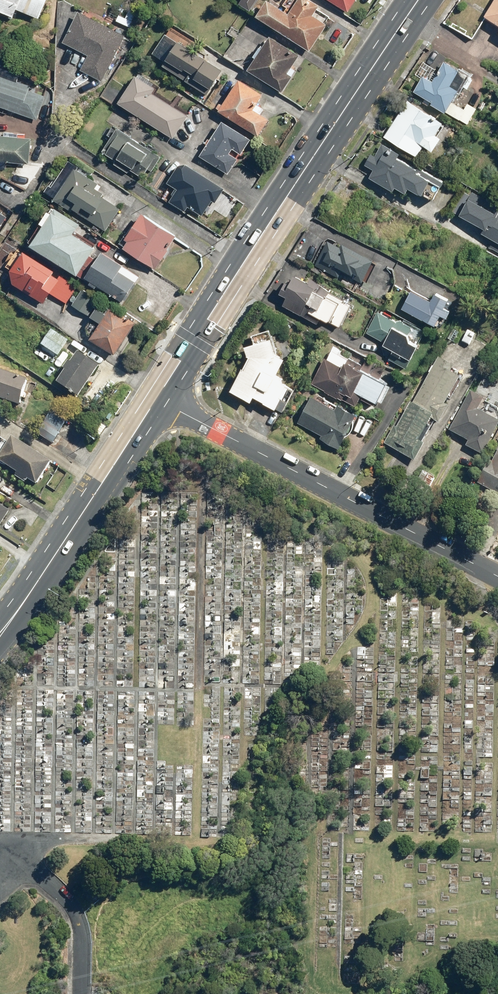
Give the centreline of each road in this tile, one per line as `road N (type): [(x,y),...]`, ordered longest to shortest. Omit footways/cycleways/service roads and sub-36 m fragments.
road 1 (primary): [(420,0),(156,399)]
road 2 (residential): [(156,399),(497,575)]
road 3 (primary): [(156,399),(0,631)]

